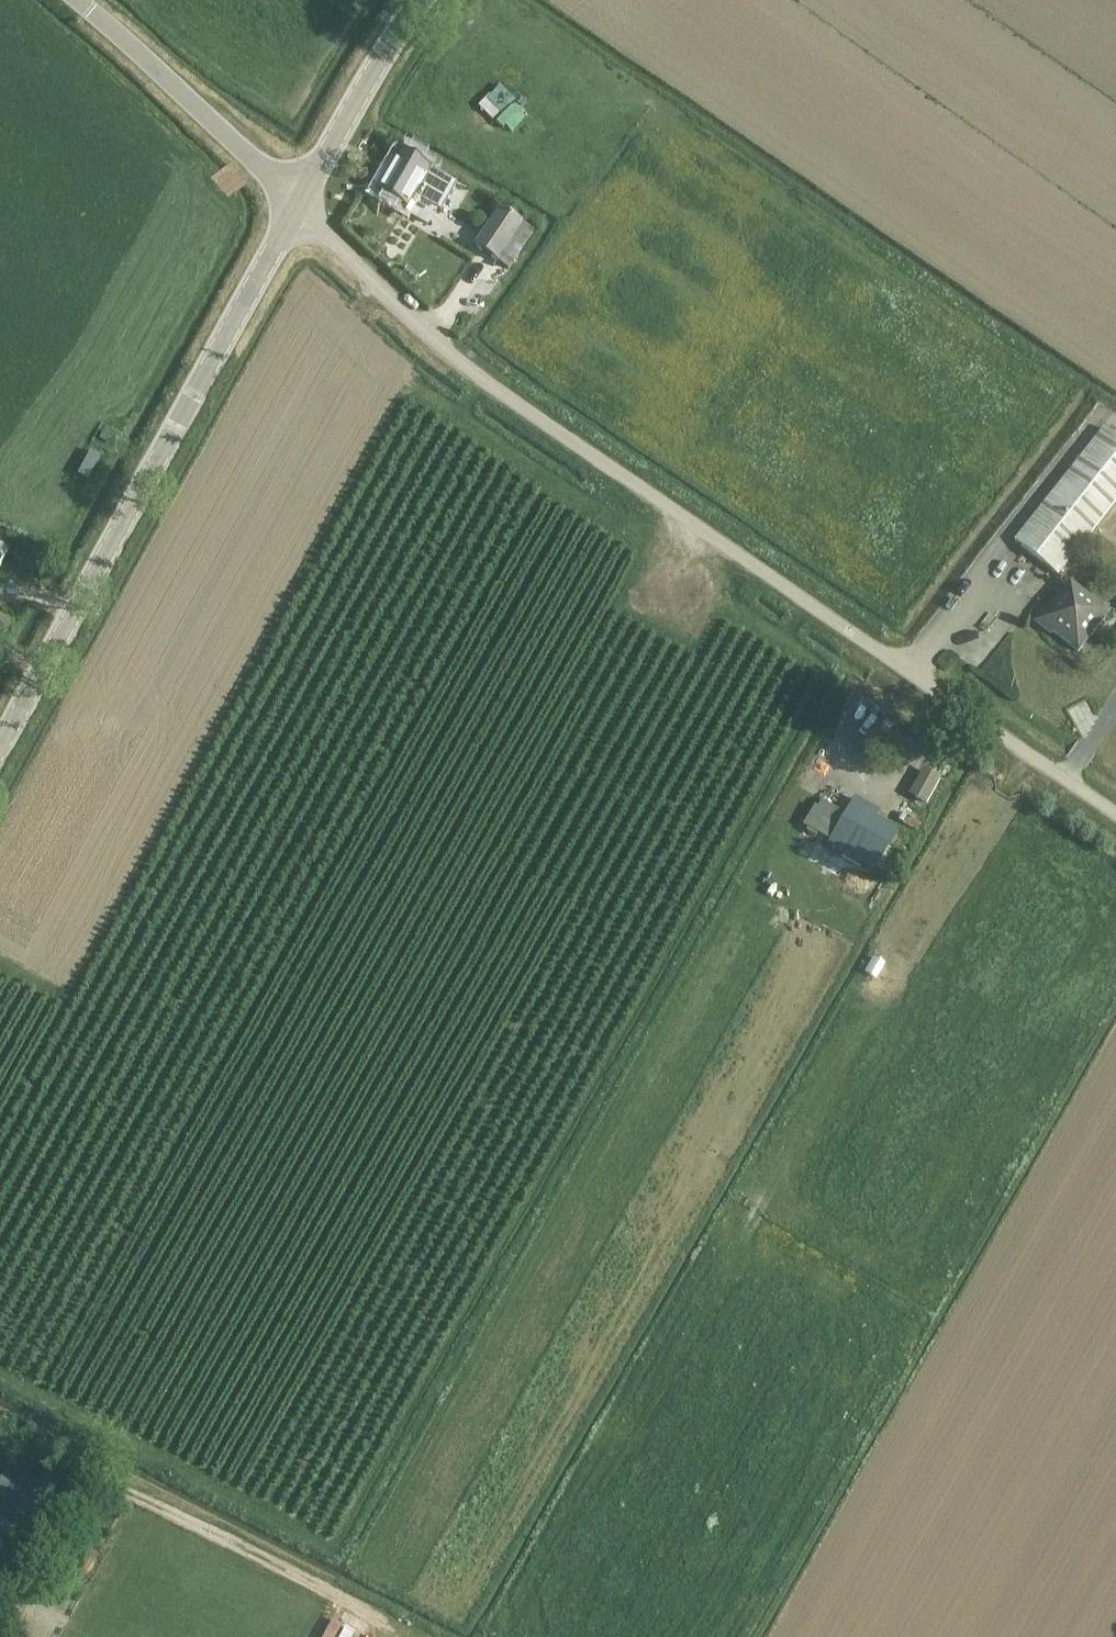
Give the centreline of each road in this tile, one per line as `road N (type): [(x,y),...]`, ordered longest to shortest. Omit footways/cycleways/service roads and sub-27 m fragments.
road 1 (unclassified): [(1115,803),(476,371),(295,203)]
road 2 (unclassified): [(0,746),(295,203)]
road 3 (unclassified): [(295,203),(79,0)]
road 4 (unclassified): [(295,203),(422,0)]

